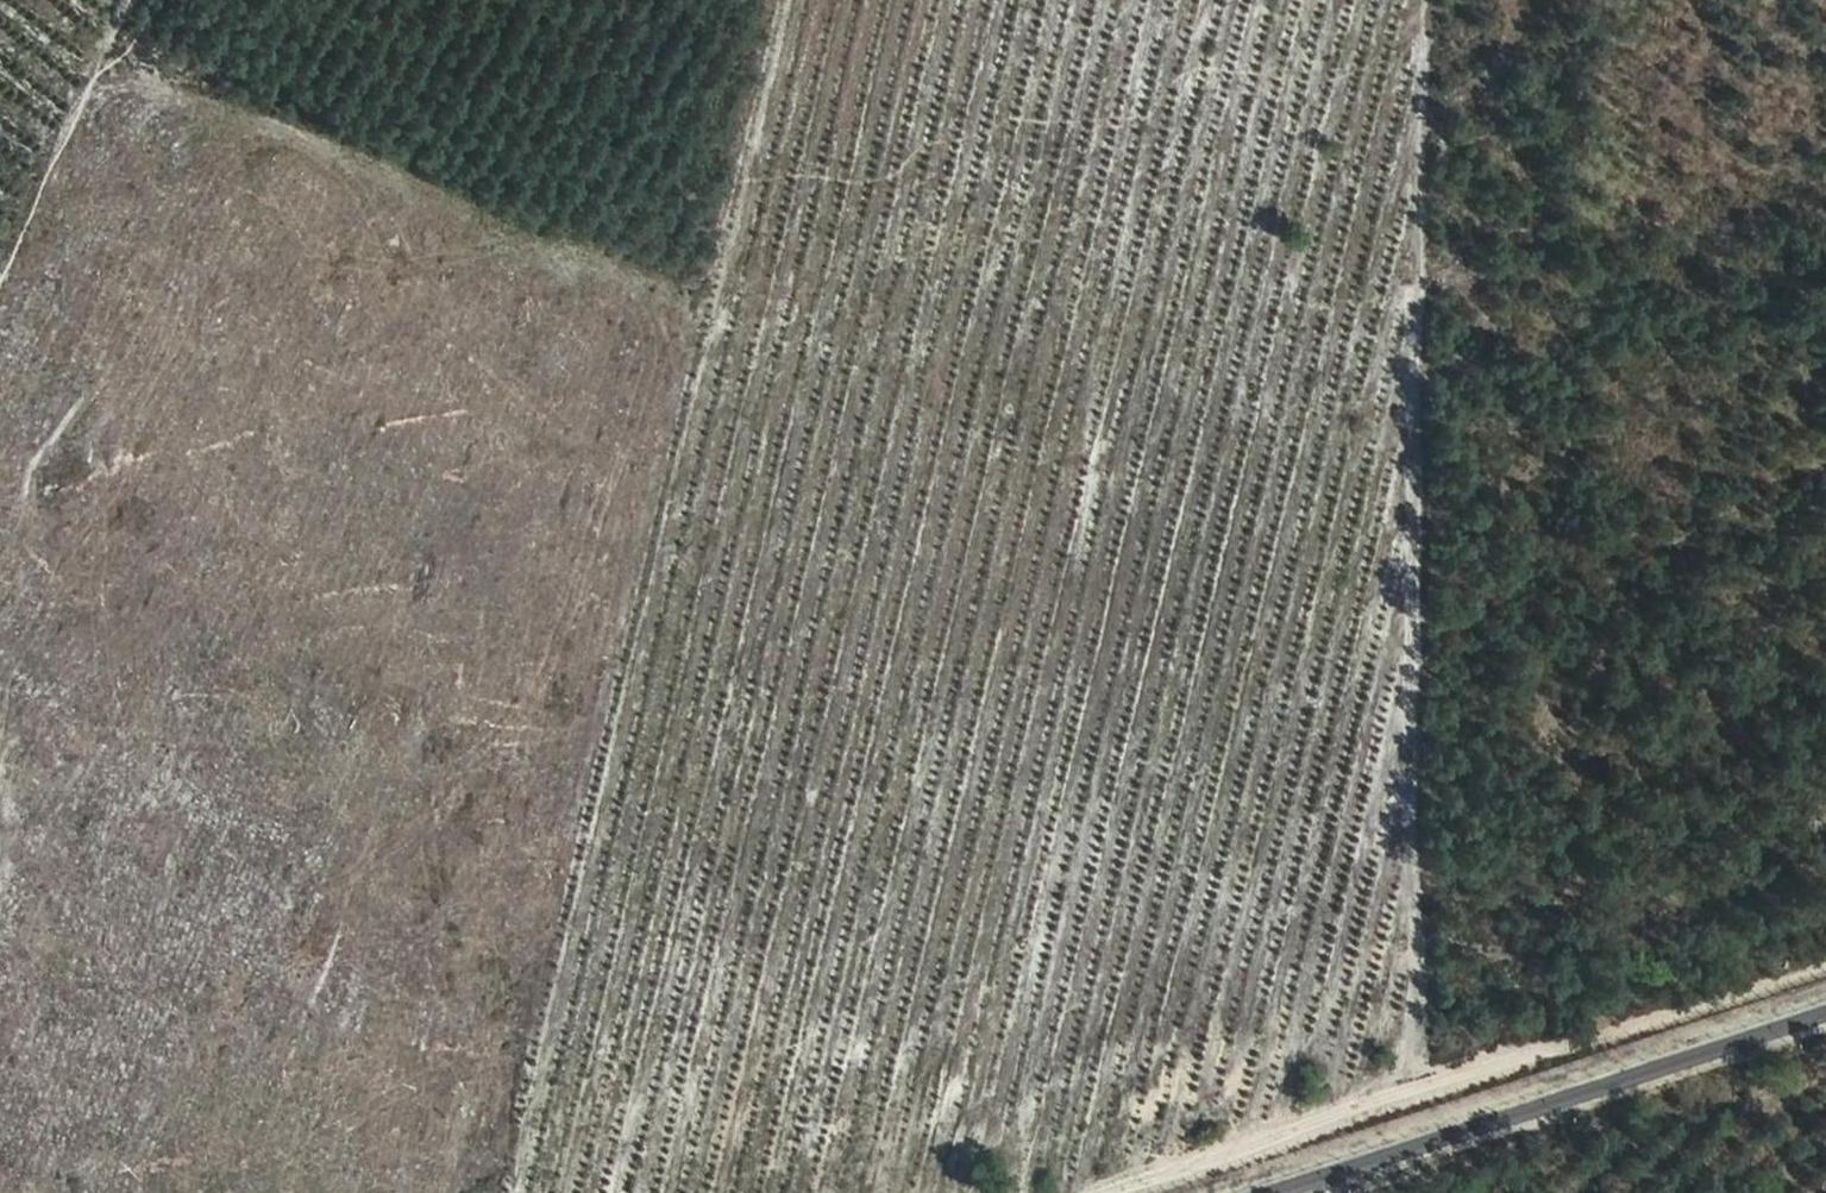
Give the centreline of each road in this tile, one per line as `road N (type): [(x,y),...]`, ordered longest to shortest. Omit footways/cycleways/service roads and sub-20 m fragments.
road 1 (track): [(1029,1192),(1149,0)]
road 2 (track): [(1288,1192),(1825,1020)]

